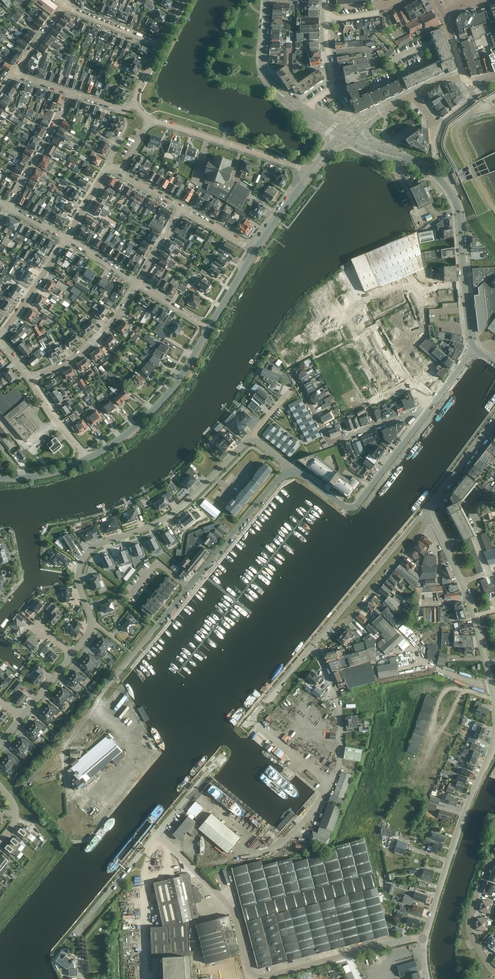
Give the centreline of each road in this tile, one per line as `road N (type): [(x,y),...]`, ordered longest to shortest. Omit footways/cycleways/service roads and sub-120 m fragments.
road 1 (unclassified): [(424,939),(256,978),(233,909),(155,836)]
road 2 (residential): [(116,675),(288,468)]
road 3 (residential): [(91,624),(78,582),(85,555),(169,516),(221,468)]
road 4 (residential): [(424,939),(494,740)]
road 5 (residential): [(494,701),(468,604),(428,508)]
road 6 (tertiary): [(476,350),(457,208),(441,180),(419,165)]
road 7 (residential): [(288,468),(351,509),(420,422)]
road 8 (residential): [(87,459),(169,393),(207,328)]
road 9 (residential): [(311,174),(150,119)]
road 10 (residential): [(328,628),(360,609),(417,537),(428,508)]
road 11 (unclassified): [(328,628),(428,508)]
road 12 (residential): [(138,285),(96,338),(30,378)]
road 13 (residential): [(73,94),(9,207)]
road 14 (residential): [(494,974),(467,923),(494,859)]
road 15 (unclassified): [(77,930),(155,836)]

